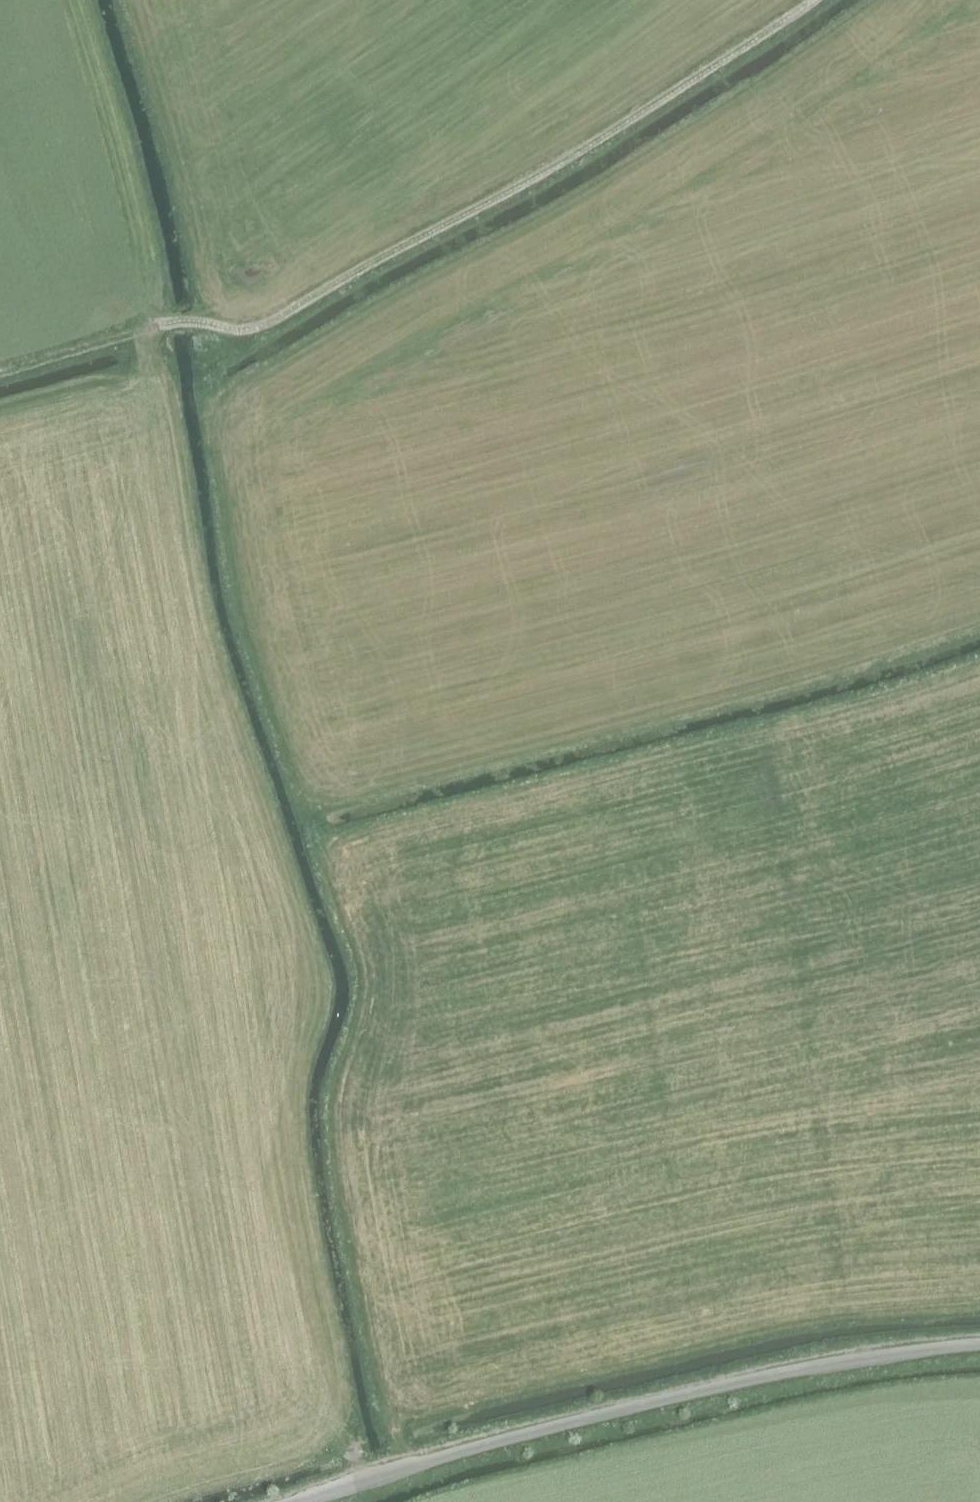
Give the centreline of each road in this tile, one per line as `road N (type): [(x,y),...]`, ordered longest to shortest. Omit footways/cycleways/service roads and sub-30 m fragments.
road 1 (unclassified): [(311,1501),(856,1363),(979,1351)]

